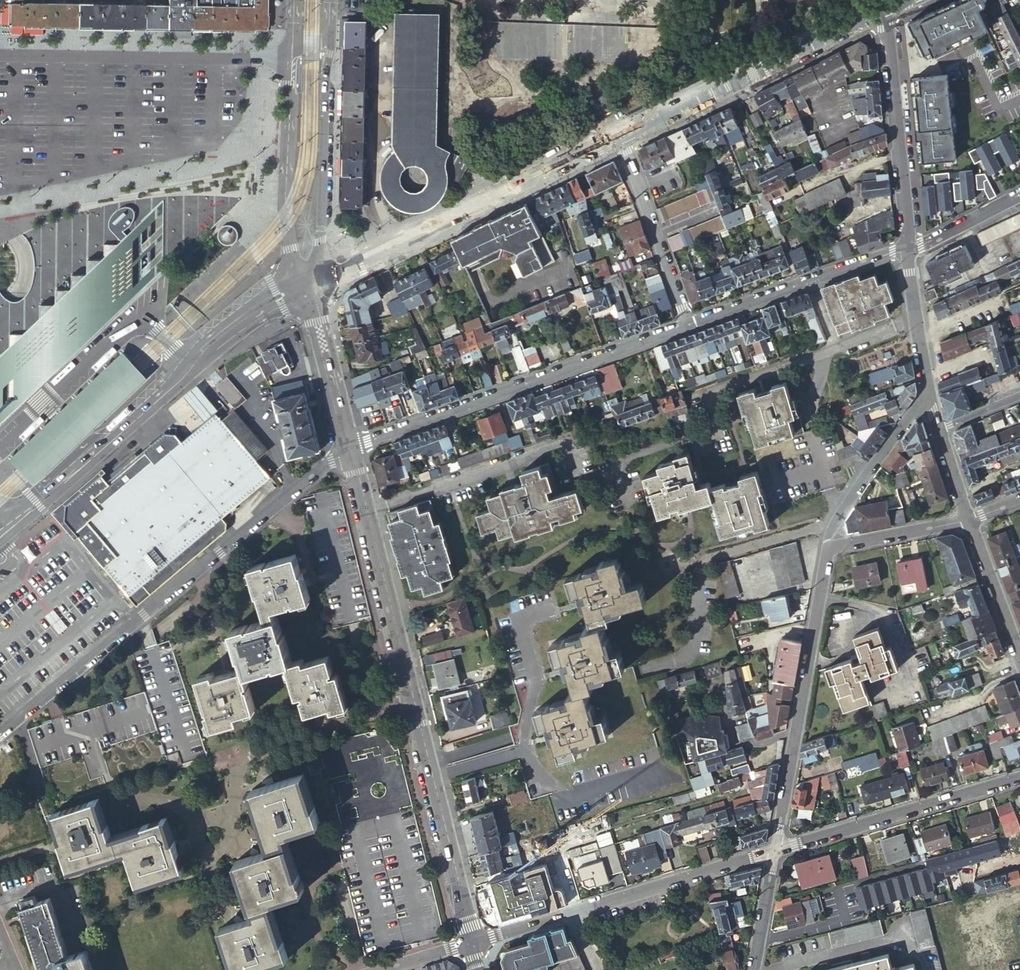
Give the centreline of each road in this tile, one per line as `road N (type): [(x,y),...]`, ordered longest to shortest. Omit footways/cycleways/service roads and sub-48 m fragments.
road 1 (residential): [(349,447),(472,942)]
road 2 (residential): [(0,735),(349,447)]
road 3 (residential): [(686,326),(349,447)]
road 4 (residential): [(308,284),(622,137)]
road 5 (residential): [(776,850),(828,547)]
road 6 (residential): [(0,55),(267,59),(293,47)]
road 7 (residential): [(622,137),(881,7)]
road 8 (residential): [(776,850),(1019,777)]
road 9 (tertiary): [(0,531),(186,359)]
road 10 (tertiary): [(308,284),(323,234),(327,39)]
road 11 (residential): [(881,7),(906,250)]
road 12 (tertiary): [(293,47),(288,225),(308,284)]
road 13 (residential): [(906,250),(686,326)]
road 14 (residential): [(571,912),(776,850)]
road 15 (residential): [(622,137),(686,326)]
road 16 (residential): [(924,392),(832,525),(828,547)]
road 17 (residential): [(308,284),(349,447)]
road 18 (tertiary): [(308,284),(278,284),(254,297),(186,359)]
road 19 (residential): [(968,520),(1019,657)]
road 20 (tertiary): [(186,359),(210,354),(308,284)]
road 21 (residential): [(906,250),(924,392)]
road 22 (residential): [(828,547),(968,520)]
road 23 (residential): [(906,250),(1019,195)]
road 24 (residential): [(753,969),(776,850)]

